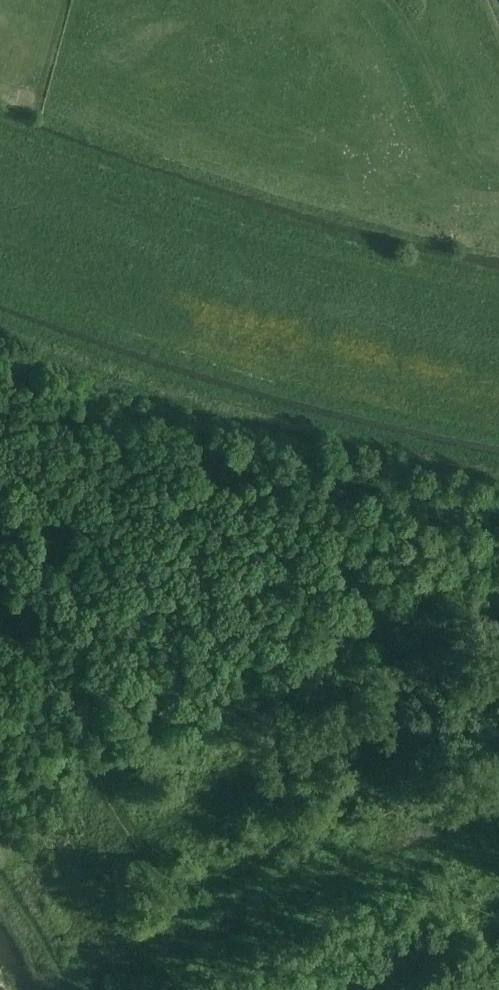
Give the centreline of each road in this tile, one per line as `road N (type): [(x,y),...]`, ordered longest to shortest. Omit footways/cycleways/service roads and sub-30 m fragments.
road 1 (track): [(390,0),(457,134),(498,182)]

